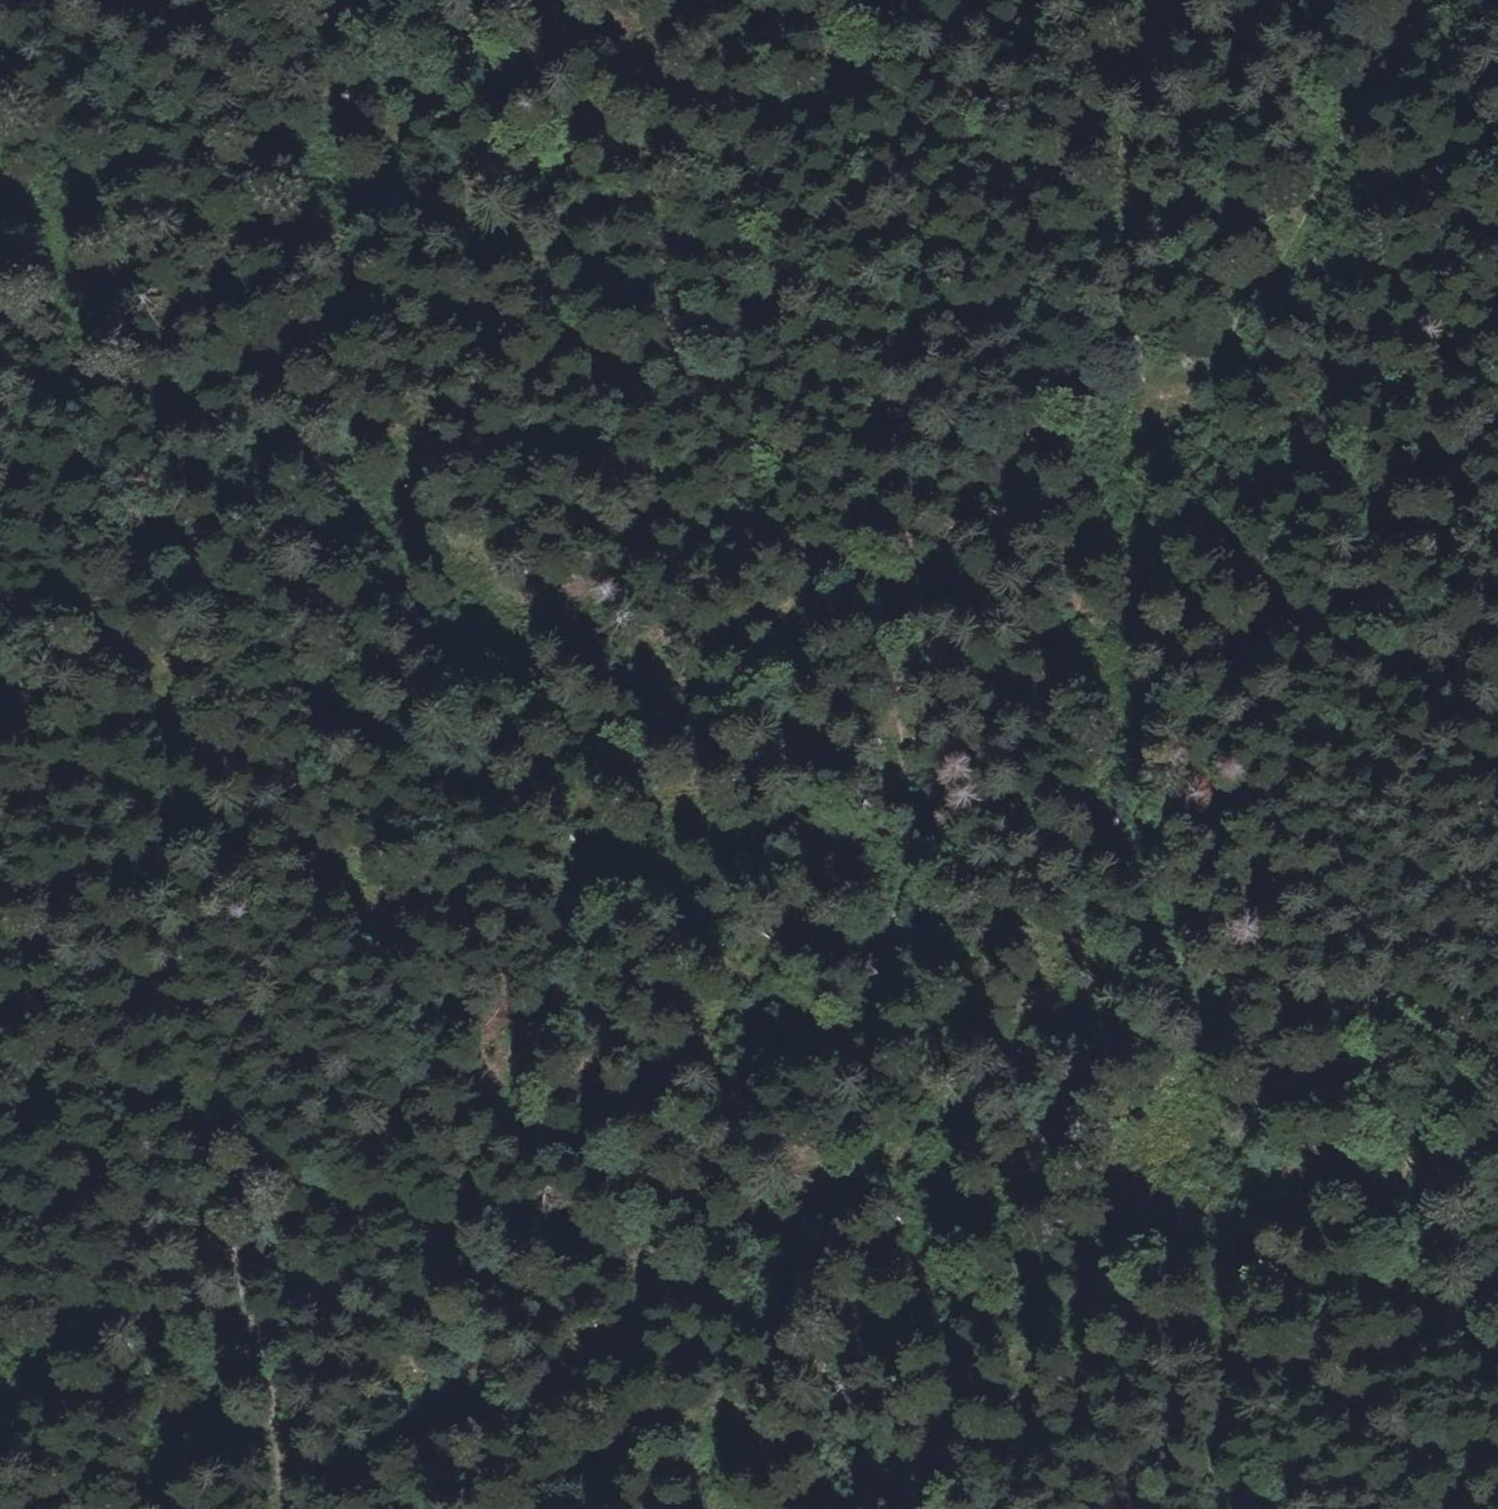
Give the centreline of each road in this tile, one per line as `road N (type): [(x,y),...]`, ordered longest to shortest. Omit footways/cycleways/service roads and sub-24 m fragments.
road 1 (track): [(801,1508),(804,1439),(854,1259),(852,1036),(902,900),(904,630),(935,408),(958,344),(1030,0)]
road 2 (track): [(1224,1508),(1214,1480),(1229,1353),(1223,1217),(1166,1055),(1141,949),(1134,839),(1148,554),(1139,219),(1154,0)]

